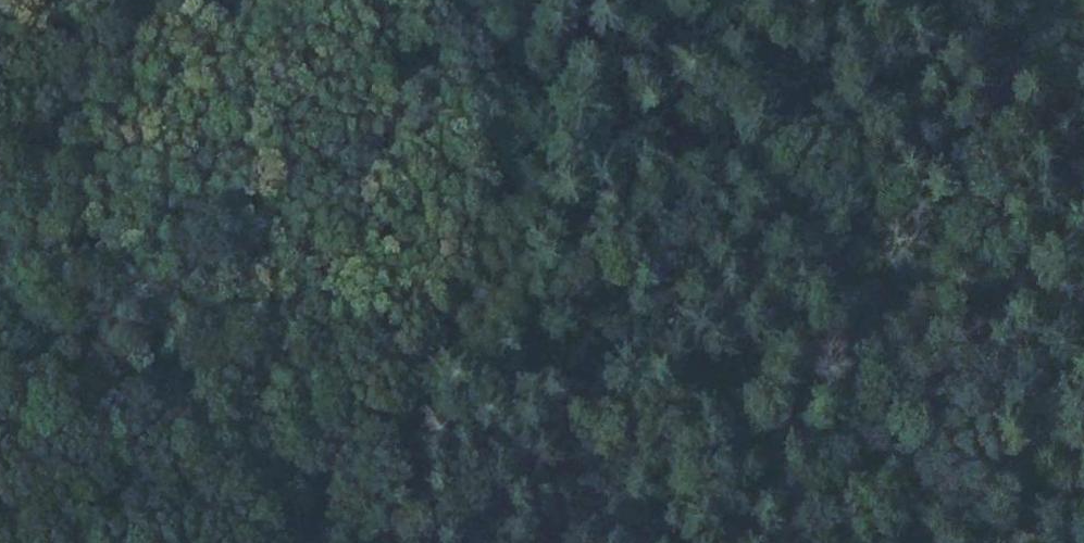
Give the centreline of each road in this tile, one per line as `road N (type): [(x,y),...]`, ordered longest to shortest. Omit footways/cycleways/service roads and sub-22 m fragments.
road 1 (track): [(285,542),(237,482),(190,462),(0,473)]

